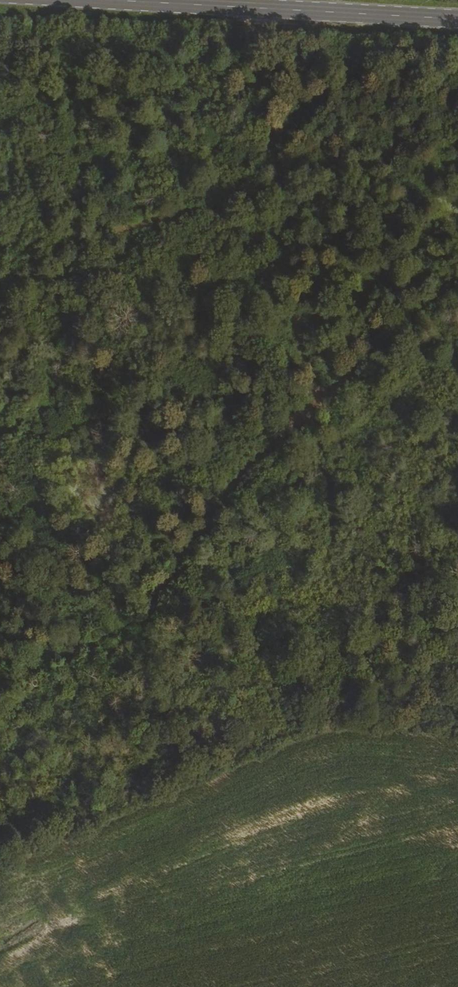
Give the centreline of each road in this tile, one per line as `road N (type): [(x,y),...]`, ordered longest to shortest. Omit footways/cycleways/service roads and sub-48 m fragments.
road 1 (primary): [(116,0),(457,19)]

